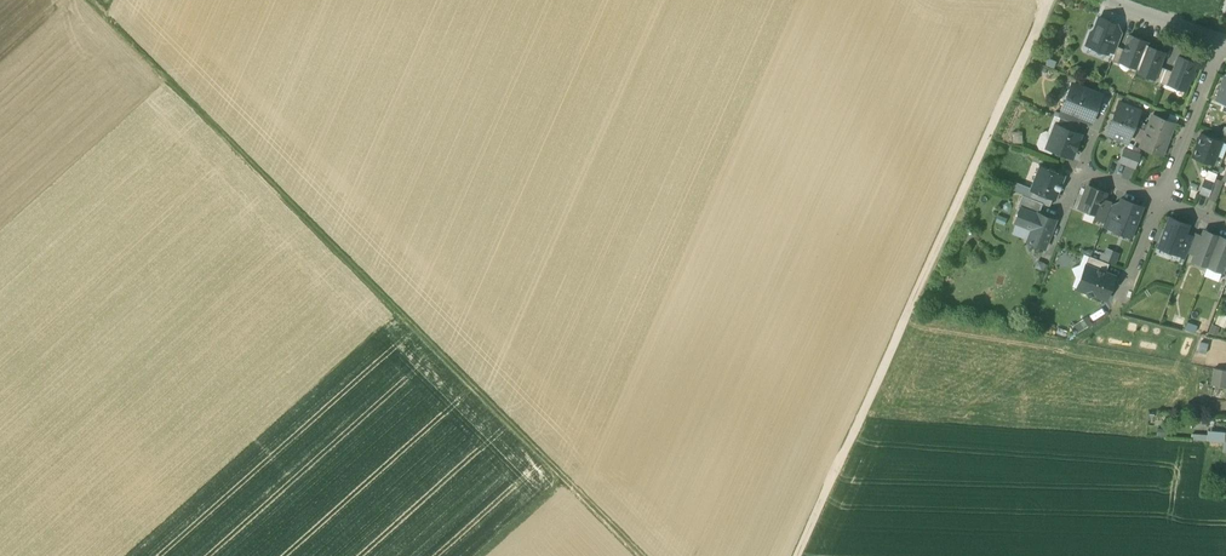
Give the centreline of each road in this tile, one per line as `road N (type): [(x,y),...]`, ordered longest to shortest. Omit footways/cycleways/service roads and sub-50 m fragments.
road 1 (track): [(89,0),(639,555)]
road 2 (track): [(798,555),(1051,0)]
road 3 (residential): [(1159,199),(1219,45)]
road 4 (residential): [(1100,0),(1219,45)]

